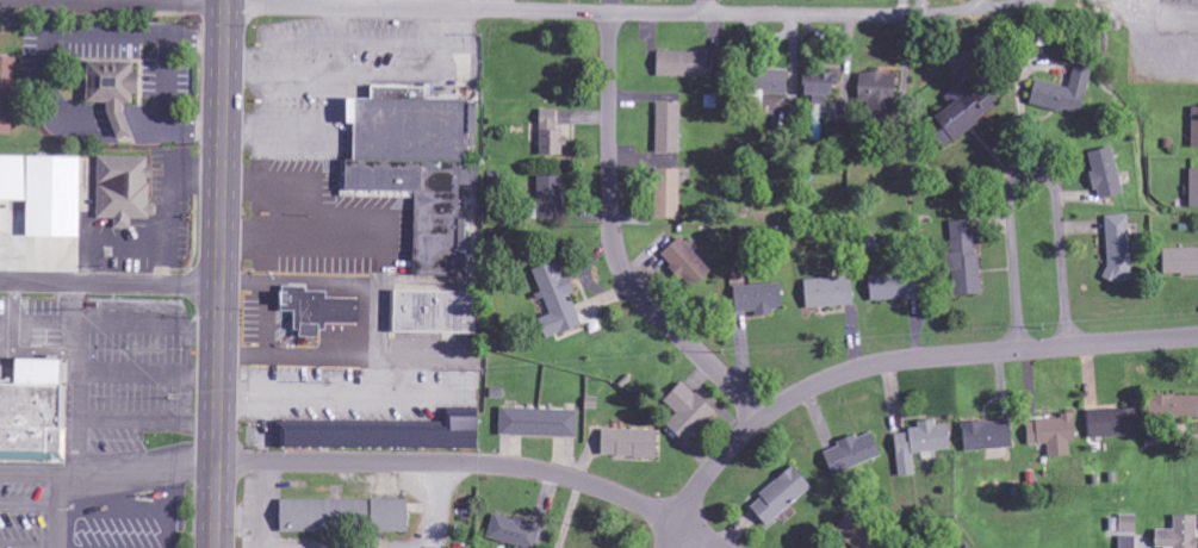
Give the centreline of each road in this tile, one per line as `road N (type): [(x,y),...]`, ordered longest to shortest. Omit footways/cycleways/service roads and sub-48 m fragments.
road 1 (residential): [(925,15),(0,0)]
road 2 (residential): [(667,547),(695,490),(741,436),(813,386),(861,367),(1197,337)]
road 3 (primary): [(215,547),(225,0)]
road 4 (residential): [(721,547),(632,500),(557,475),(449,463),(217,461)]
road 5 (residential): [(763,418),(622,267),(608,192),(608,14)]
road 6 (residential): [(1064,347),(1055,193),(1047,175),(1025,169),(1011,188),(1019,350)]
road 7 (residential): [(219,286),(0,286)]

